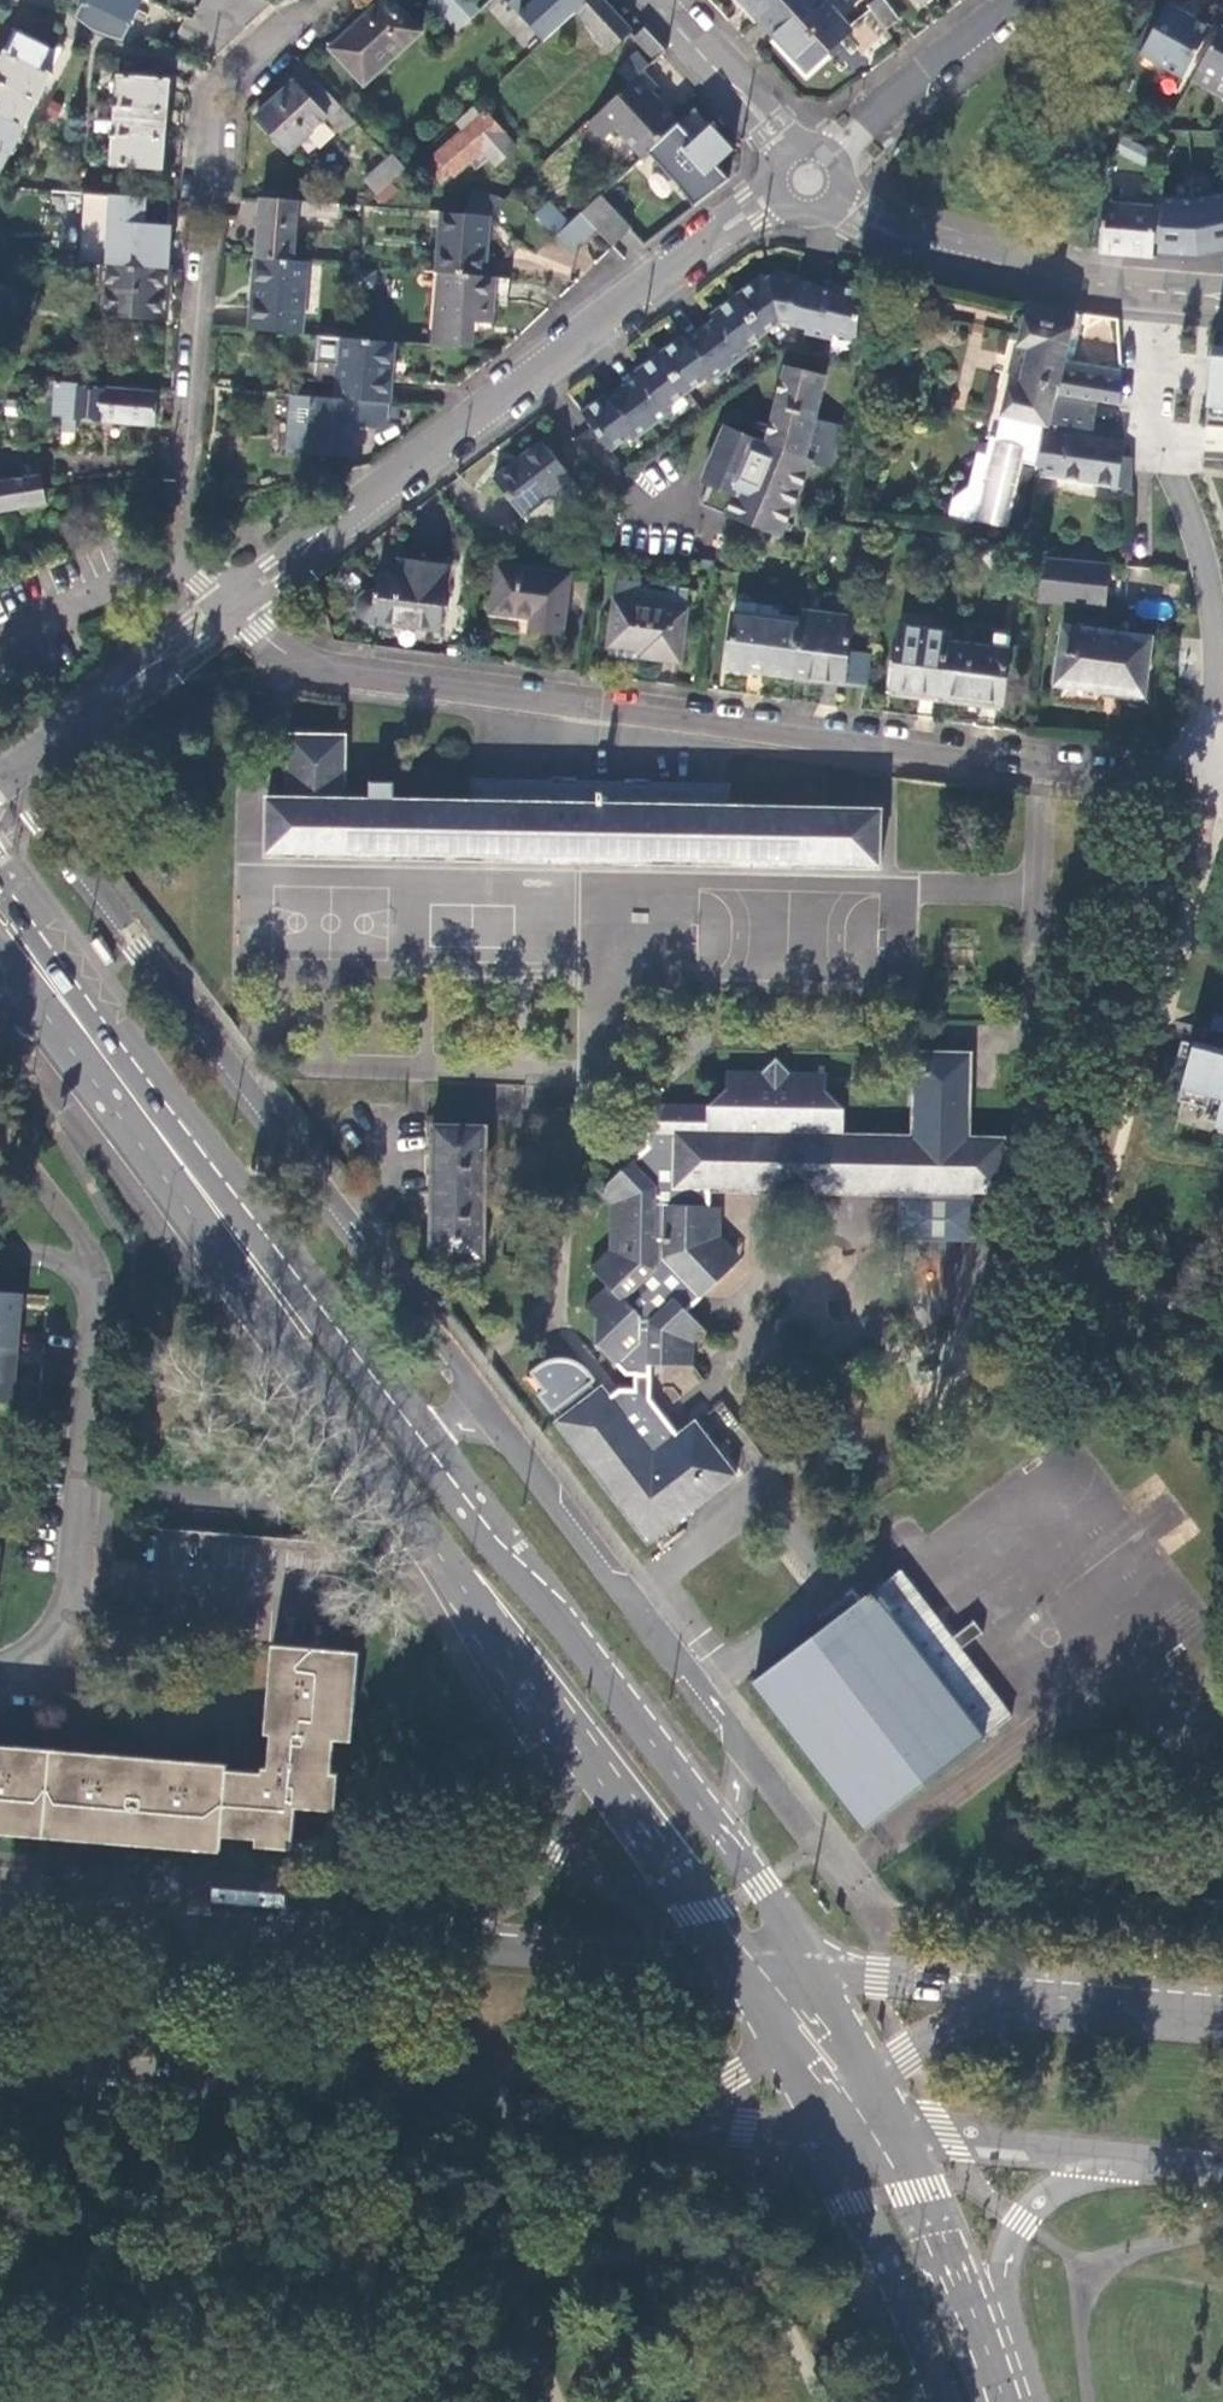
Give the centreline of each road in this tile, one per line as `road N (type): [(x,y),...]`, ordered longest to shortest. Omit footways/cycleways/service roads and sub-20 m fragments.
road 1 (residential): [(232,603),(298,670),(1222,785)]
road 2 (primary): [(815,1974),(719,1830),(414,1428),(188,1168)]
road 3 (residential): [(767,199),(232,603)]
road 4 (primary): [(188,1168),(532,1674)]
road 5 (secondary): [(0,2063),(602,2110)]
road 6 (residential): [(1143,290),(1175,477),(1207,566),(1218,636),(1222,785)]
road 7 (secondary): [(389,1952),(0,1914)]
road 8 (tertiary): [(532,1674),(566,1781),(555,1830),(492,1913),(389,1952)]
road 9 (residential): [(232,603),(195,565),(191,541),(206,253)]
road 10 (primary): [(532,1674),(741,1972)]
road 11 (residential): [(94,1351),(70,1613),(46,1649),(0,1669)]
road 12 (secondary): [(741,1972),(389,1952)]
road 13 (primary): [(0,920),(188,1168)]
road 14 (secondary): [(1043,2401),(1003,2261),(1022,2222),(1122,2159)]
road 15 (residential): [(1143,290),(902,239),(853,207)]
road 16 (primary): [(826,2127),(947,2401)]
road 17 (primary): [(1002,2401),(900,2128)]
road 18 (residential): [(232,603),(0,768)]
road 19 (secondary): [(1082,1999),(815,1974)]
road 20 (residential): [(209,196),(217,91),(319,0)]
road 21 (secondary): [(1082,1999),(985,2014),(921,2037),(869,2072)]
road 22 (secondary): [(602,2110),(826,2127)]
road 23 (secondary): [(900,2128),(1122,2159)]
road 24 (residential): [(845,137),(1004,0)]
road 25 (secondary): [(602,2110),(712,2090),(738,2075),(773,2032)]
road 26 (residential): [(782,135),(659,0)]
road 27 (residential): [(99,1274),(0,1131)]
road 28 (secondary): [(1222,2011),(1082,1999)]

